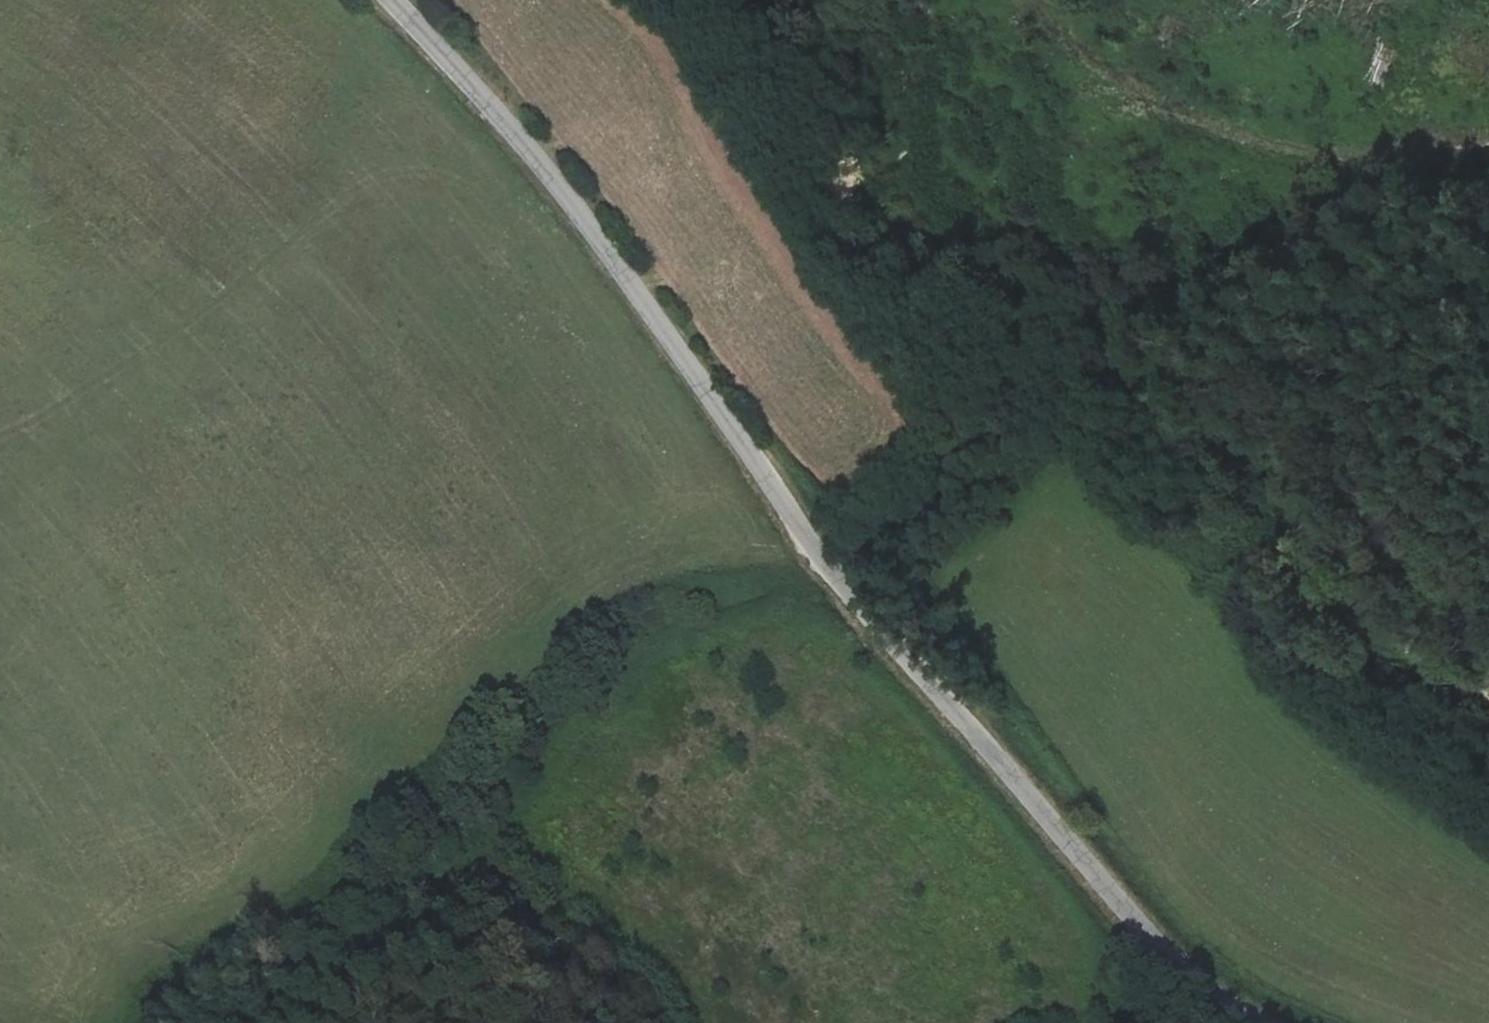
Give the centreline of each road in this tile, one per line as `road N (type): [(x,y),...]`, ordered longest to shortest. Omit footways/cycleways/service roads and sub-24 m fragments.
road 1 (unclassified): [(1271,1022),(1221,1004),(831,573),(550,171),(389,0)]

